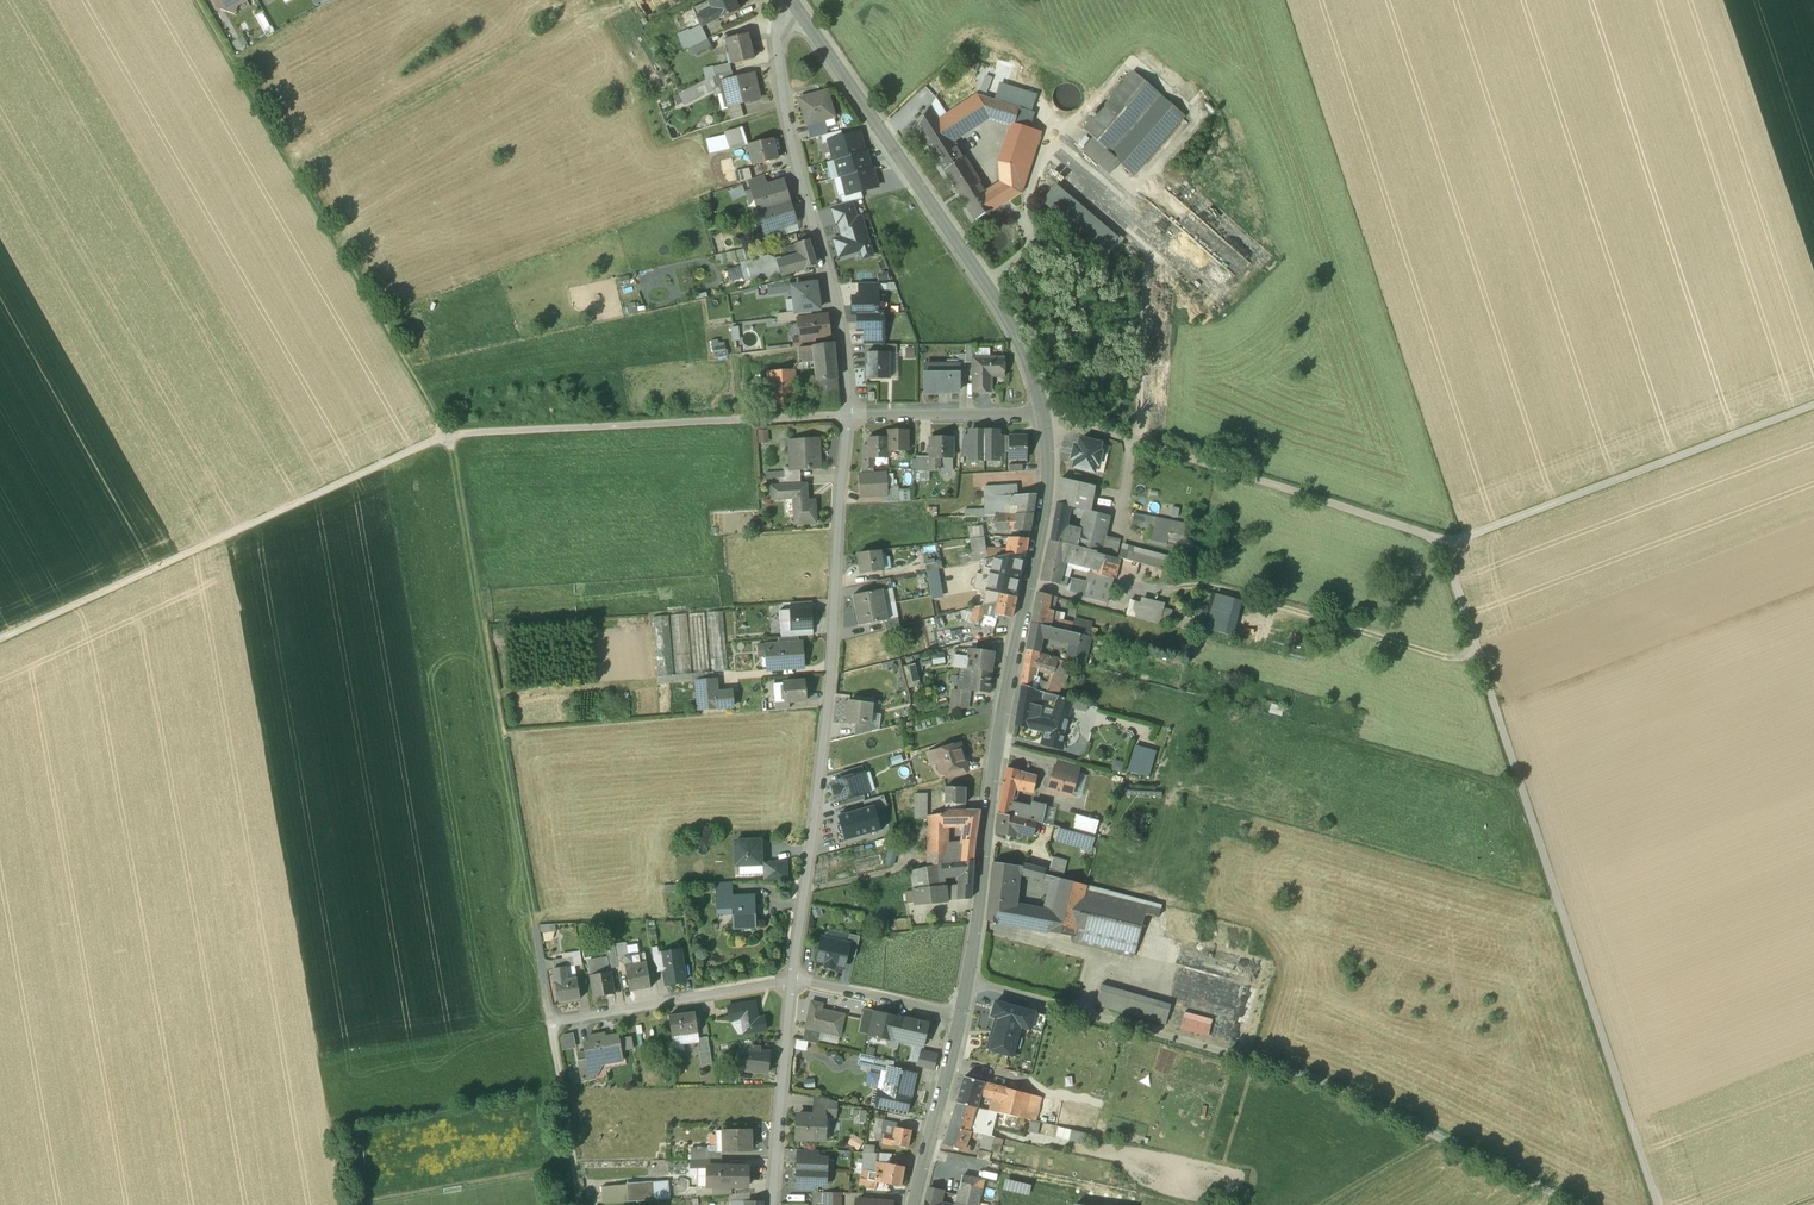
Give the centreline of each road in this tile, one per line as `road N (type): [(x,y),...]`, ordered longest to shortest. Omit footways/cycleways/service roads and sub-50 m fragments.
road 1 (track): [(197,0),(448,437),(534,925)]
road 2 (track): [(847,417),(448,437),(0,639)]
road 3 (track): [(1441,543),(1657,1204)]
road 4 (track): [(968,983),(1320,1082),(1575,1204)]
road 5 (tertiary): [(1046,416),(1050,473),(1001,736),(961,1015)]
road 6 (residential): [(847,417),(831,666),(790,981)]
road 7 (tertiary): [(800,10),(1010,315),(1046,416)]
road 8 (residential): [(800,10),(782,34),(779,60),(836,311),(847,417)]
road 9 (track): [(1046,417),(1441,543)]
road 10 (track): [(1813,414),(1441,543)]
road 11 (residential): [(550,1023),(790,981)]
road 12 (residential): [(790,981),(772,1204)]
road 13 (residential): [(1046,416),(847,417)]
road 14 (tertiary): [(961,1015),(915,1204)]
road 15 (unclassified): [(550,1023),(582,1204)]
road 16 (residential): [(790,981),(961,1015)]

